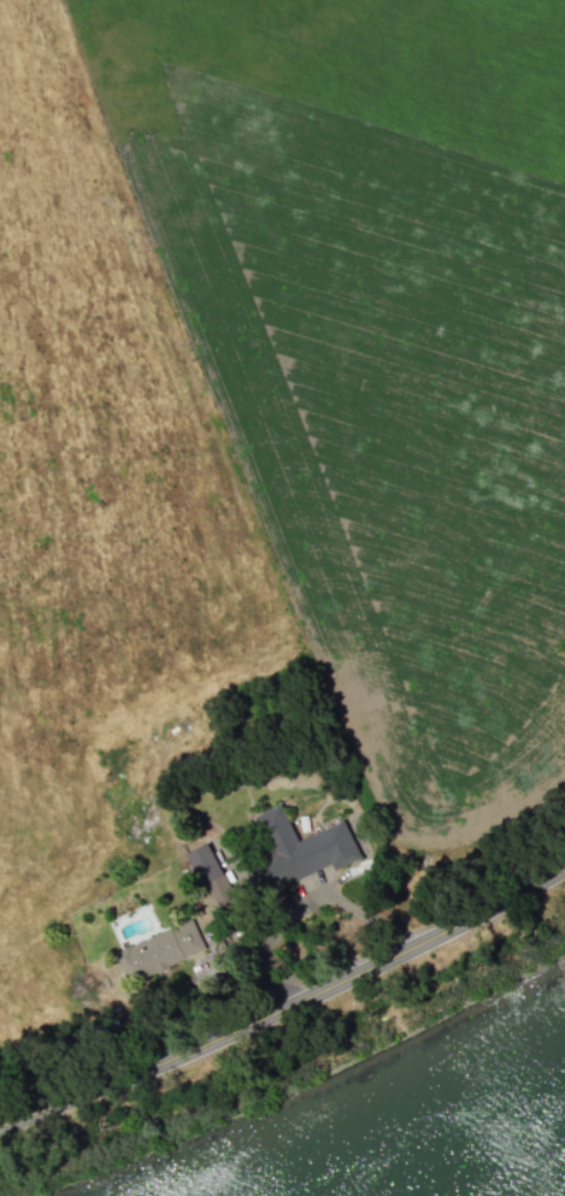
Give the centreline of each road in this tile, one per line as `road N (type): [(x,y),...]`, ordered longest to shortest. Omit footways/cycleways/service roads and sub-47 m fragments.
road 1 (secondary): [(0,1127),(108,1088),(413,949),(564,870)]

